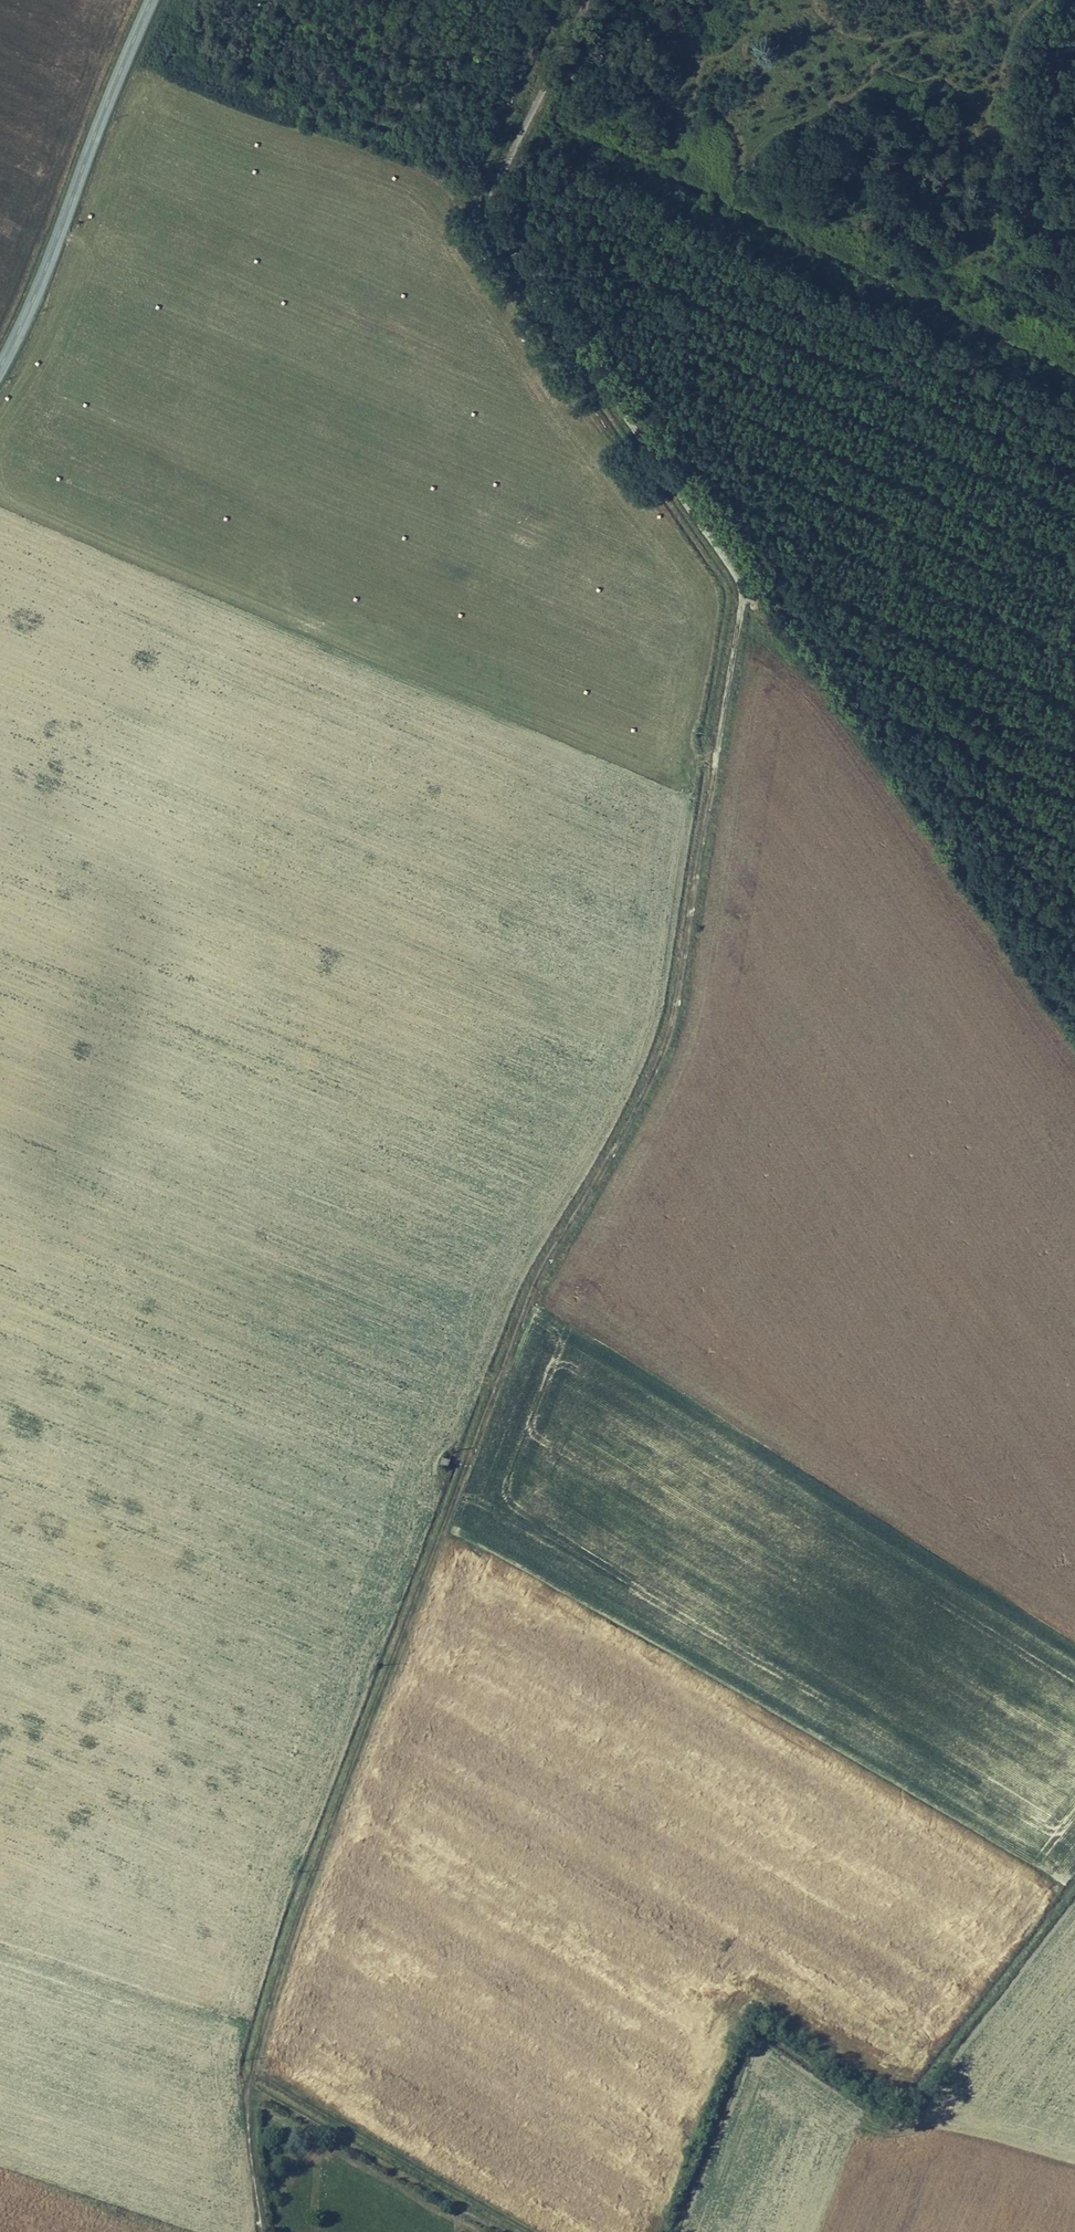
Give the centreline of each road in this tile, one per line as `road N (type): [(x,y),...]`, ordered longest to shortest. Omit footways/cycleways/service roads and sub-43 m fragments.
road 1 (track): [(745,589),(672,1022),(647,1085),(533,1287),(315,1873),(253,2062),(248,2090),(277,2231)]
road 2 (unclassified): [(587,0),(493,196),(745,589)]
road 3 (tertiary): [(152,0),(0,367)]

